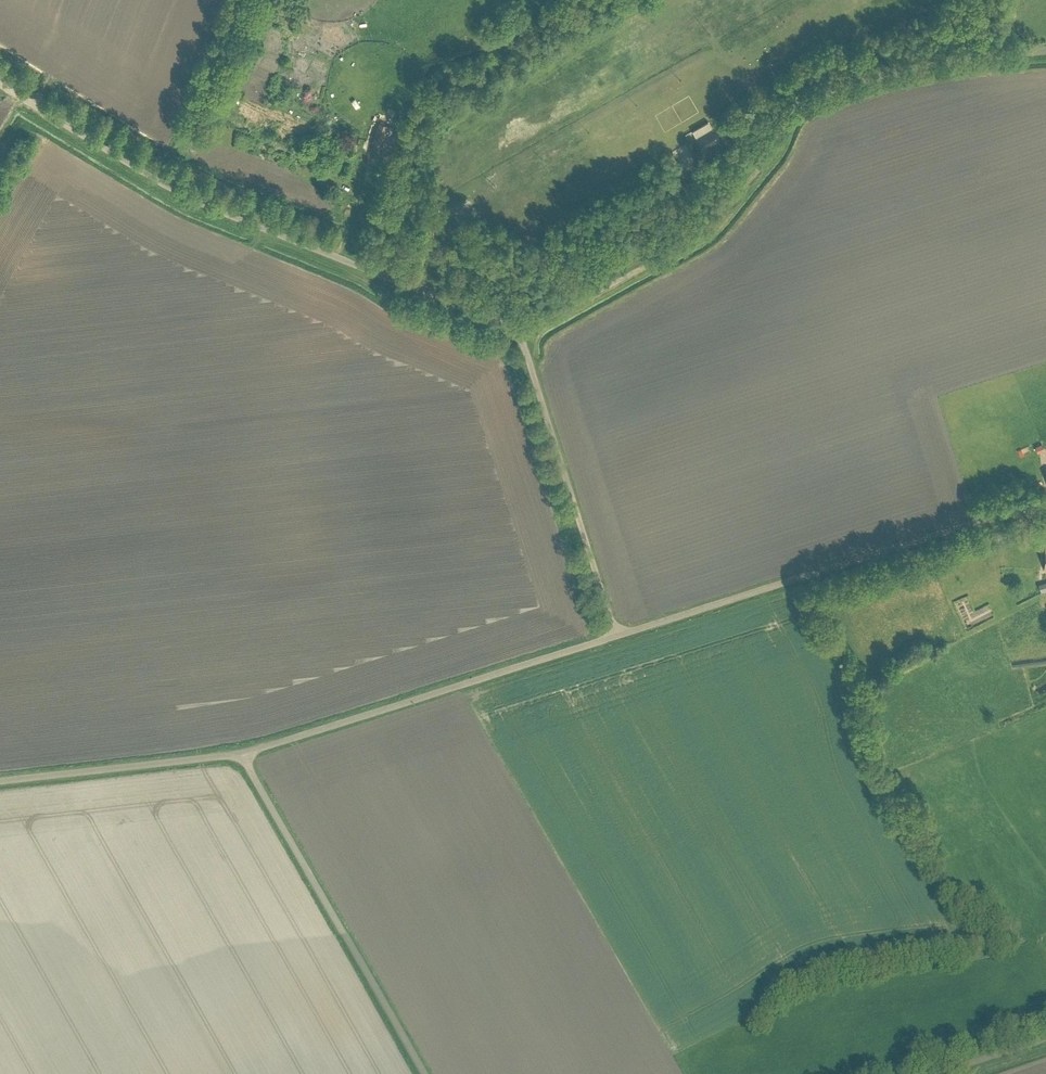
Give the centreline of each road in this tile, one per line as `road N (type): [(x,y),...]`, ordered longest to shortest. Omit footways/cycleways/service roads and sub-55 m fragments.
road 1 (unclassified): [(616,634),(519,336),(498,320),(207,207),(0,83)]
road 2 (unclassified): [(616,634),(1045,504)]
road 3 (unclassified): [(241,752),(616,634)]
road 4 (unclassified): [(424,1073),(241,752)]
road 5 (track): [(519,336),(701,233),(772,151),(797,109)]
road 6 (unclassified): [(797,109),(841,87),(922,67),(1045,49)]
road 7 (unclassified): [(0,781),(241,752)]

